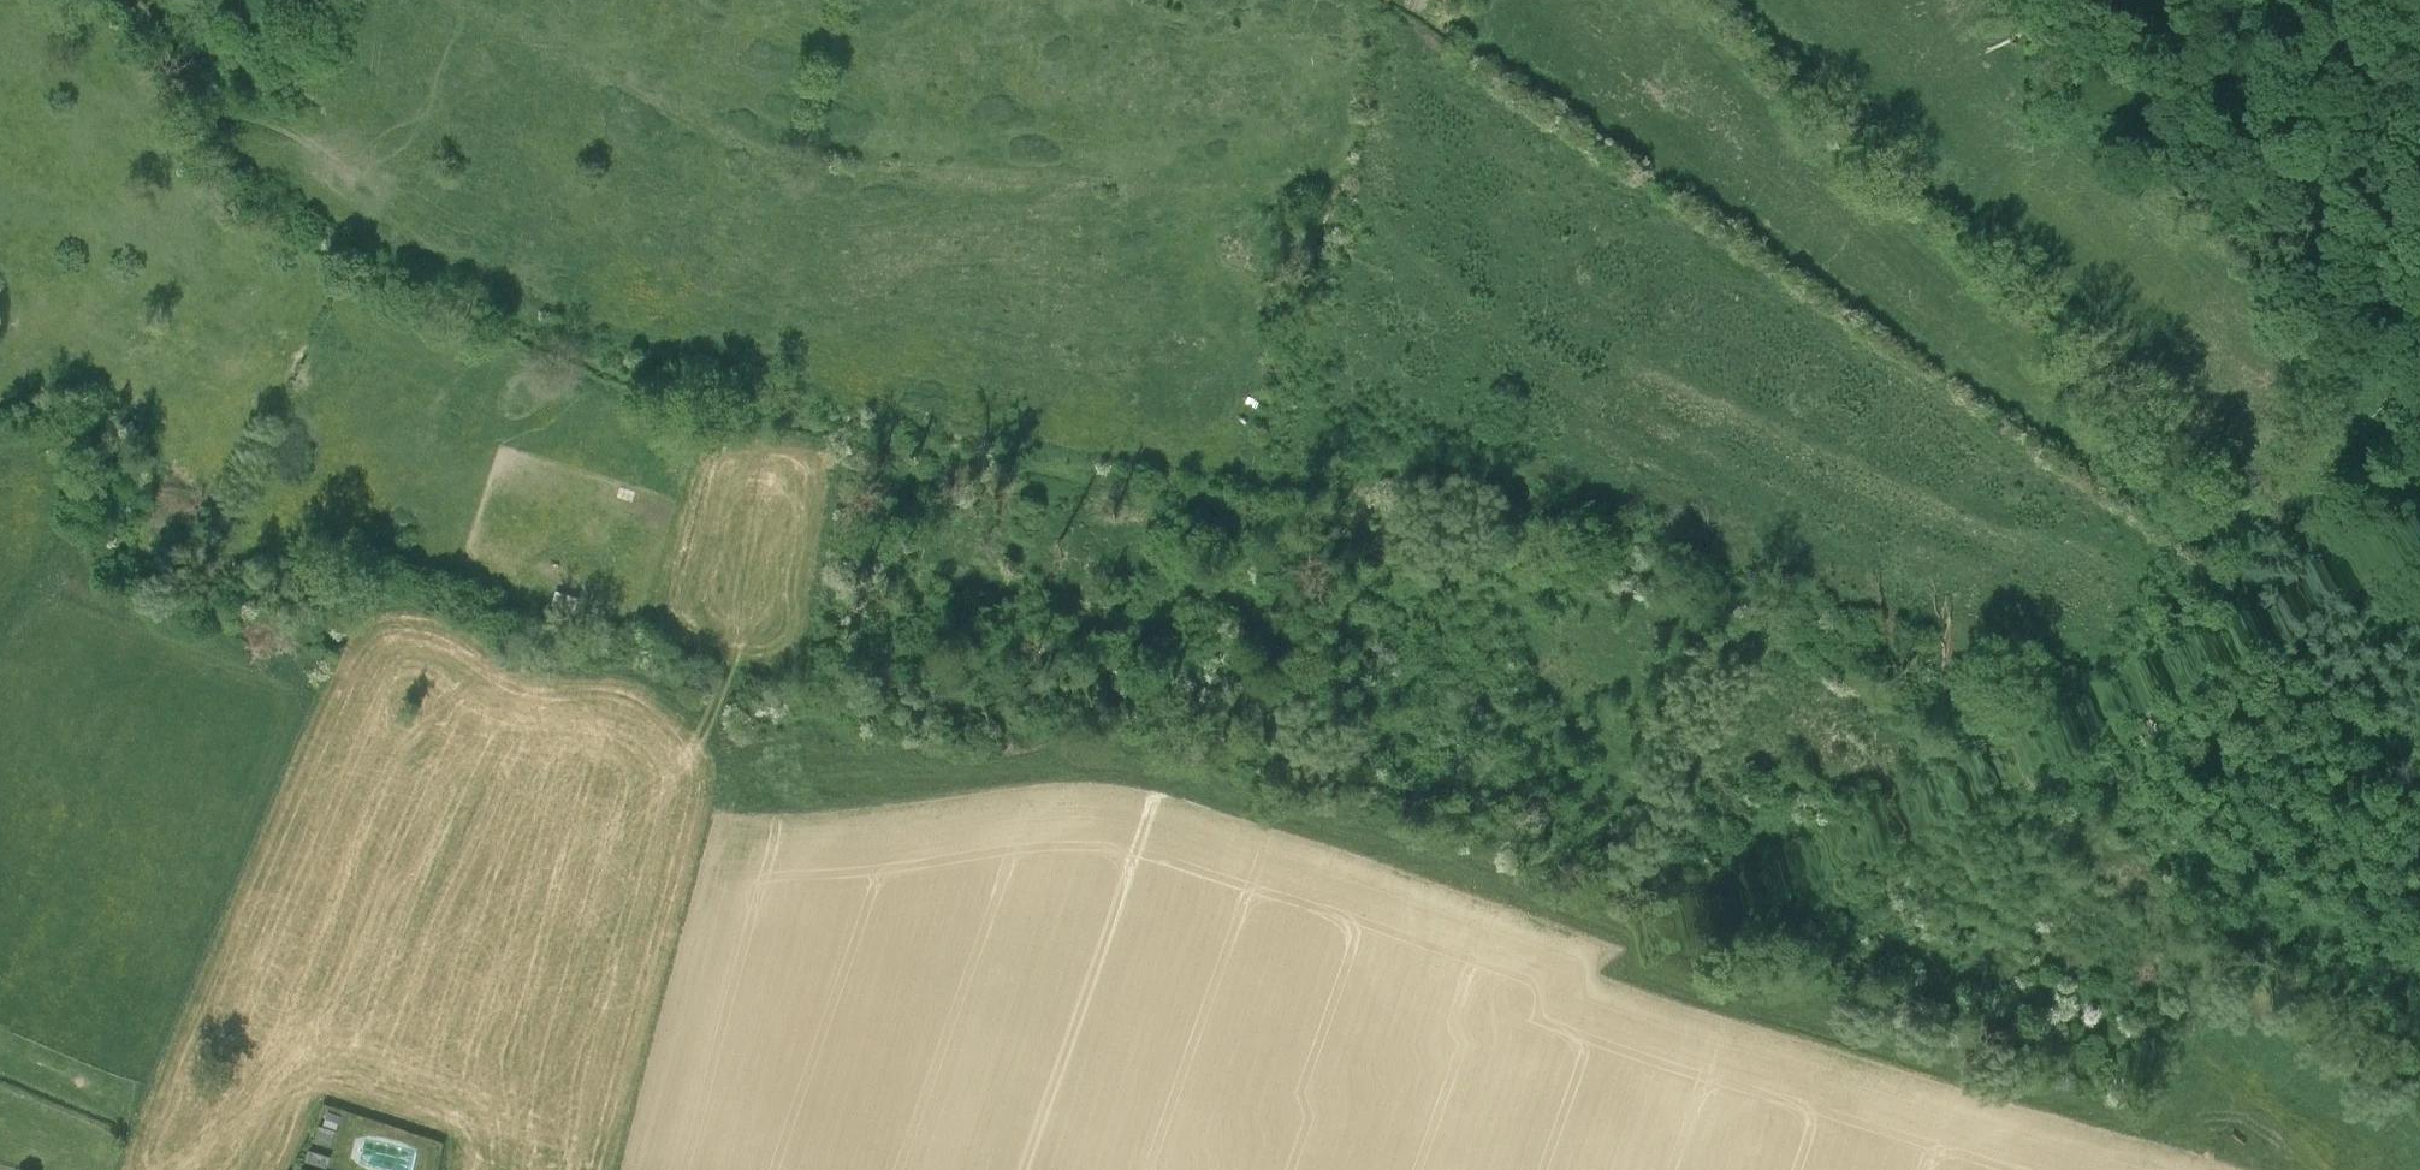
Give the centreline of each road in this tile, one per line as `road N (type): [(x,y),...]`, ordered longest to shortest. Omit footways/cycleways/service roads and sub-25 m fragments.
road 1 (track): [(168,98),(213,107),(254,103),(291,67),(315,0)]
road 2 (track): [(68,0),(168,98)]

